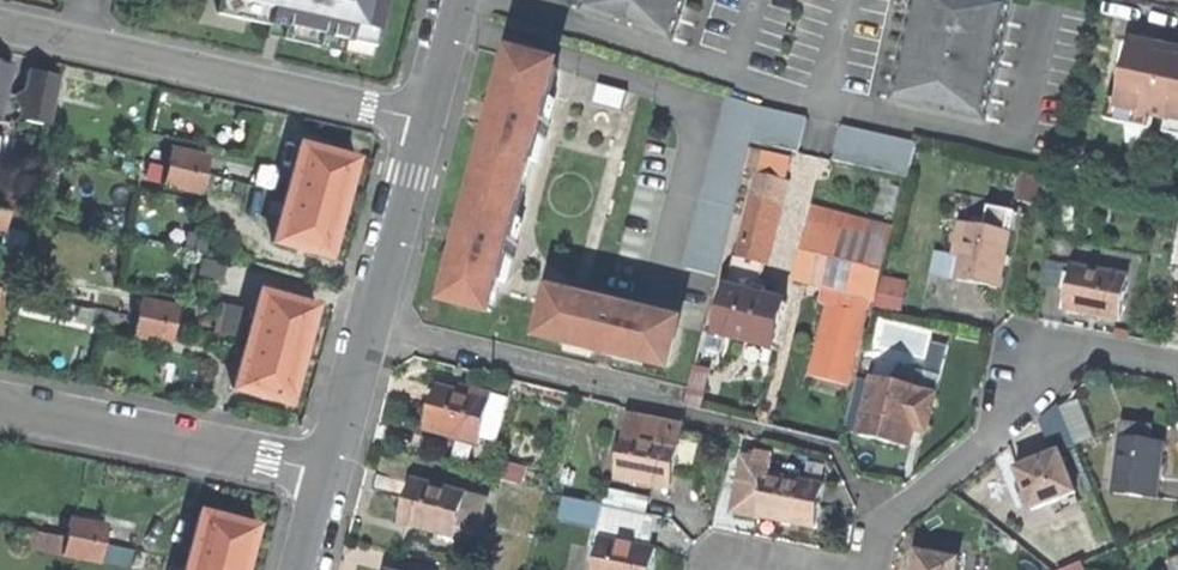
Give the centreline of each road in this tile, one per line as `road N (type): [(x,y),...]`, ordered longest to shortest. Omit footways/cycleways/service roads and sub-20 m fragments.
road 1 (residential): [(867,569),(897,516),(1082,356),(1116,353),(1177,366)]
road 2 (residential): [(330,472),(427,119)]
road 3 (residential): [(80,43),(427,119)]
road 4 (residential): [(0,406),(330,472)]
road 5 (residential): [(427,119),(457,0)]

